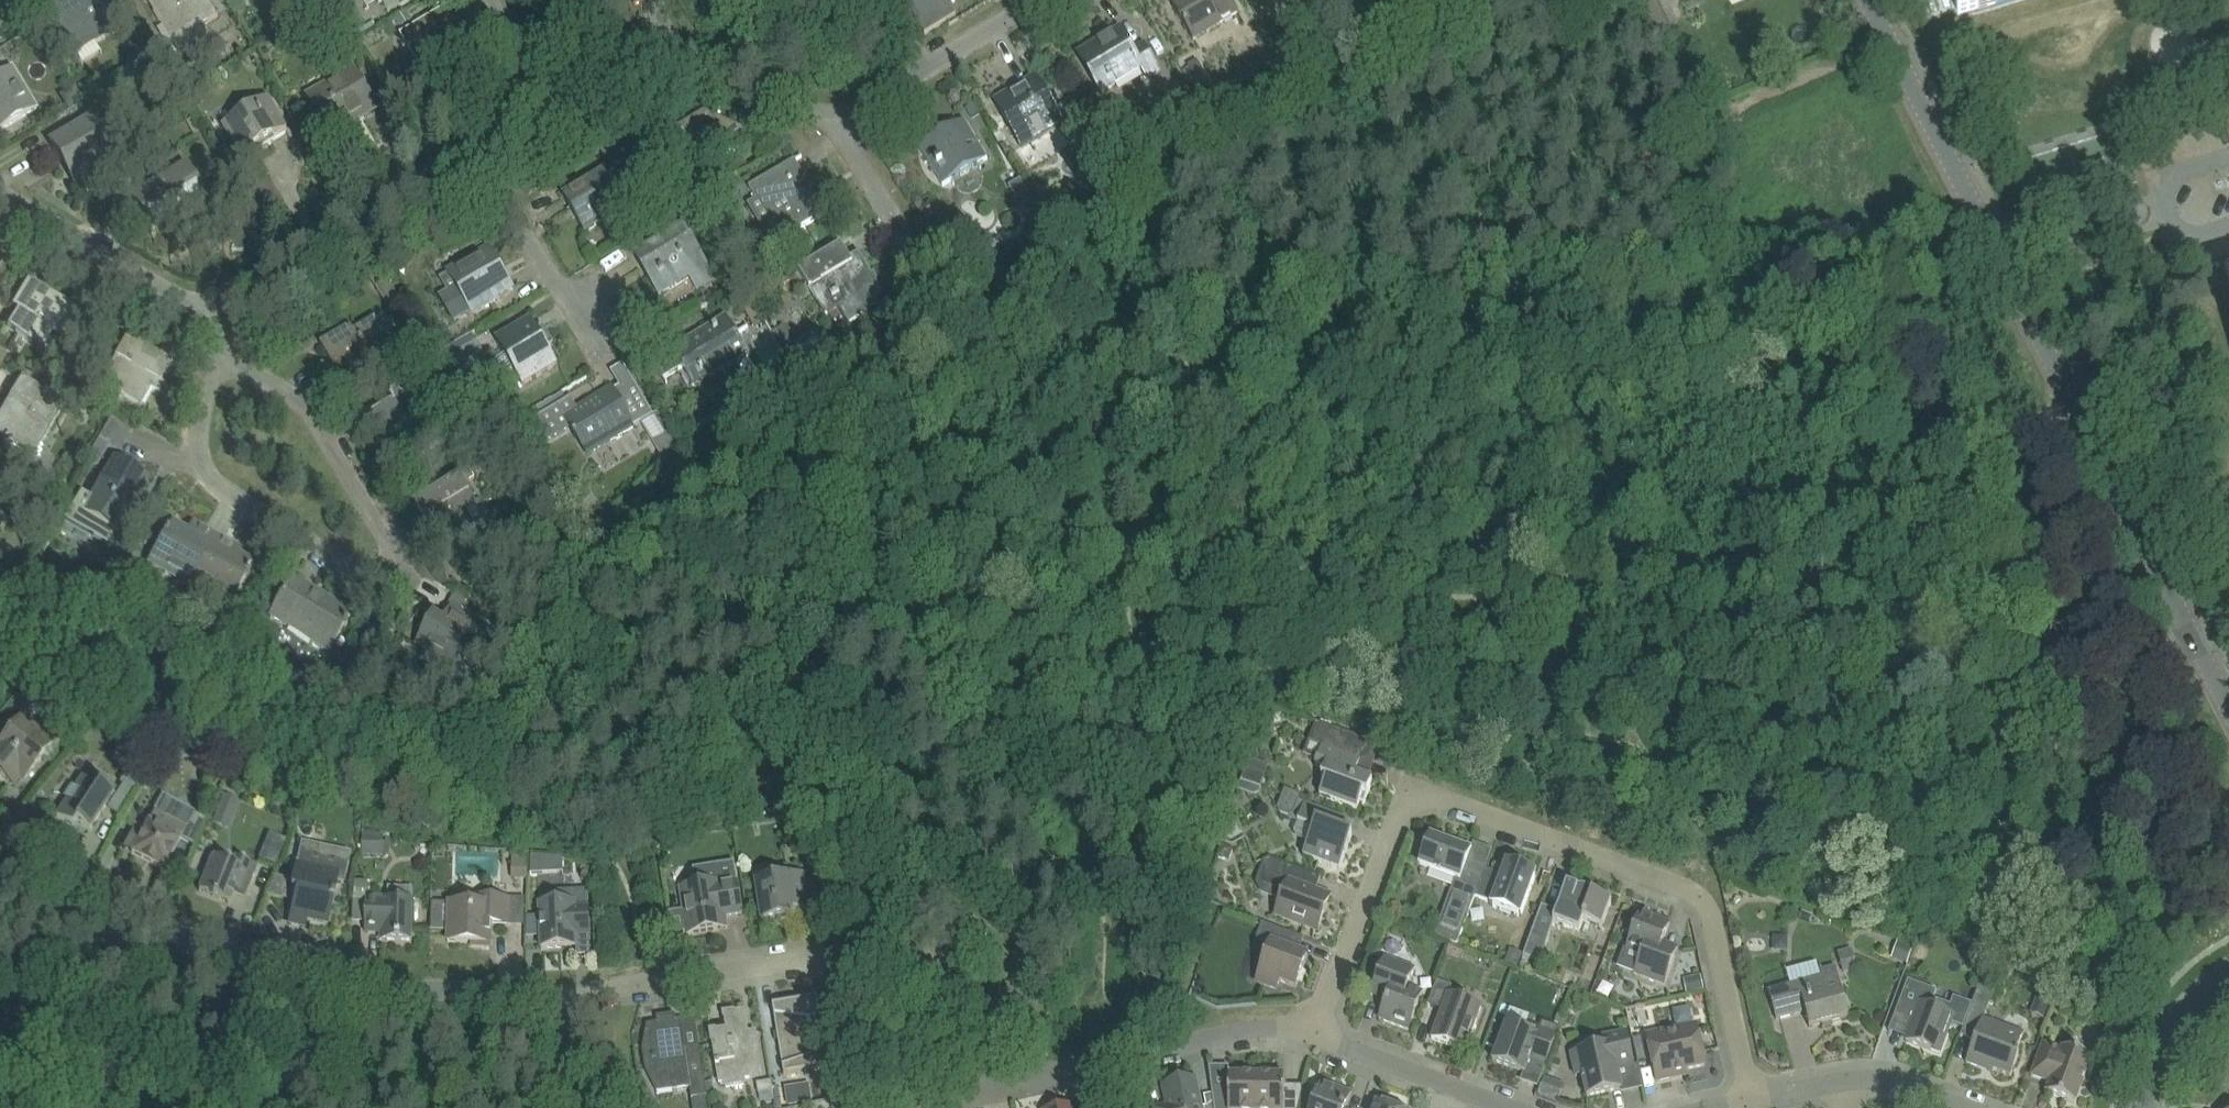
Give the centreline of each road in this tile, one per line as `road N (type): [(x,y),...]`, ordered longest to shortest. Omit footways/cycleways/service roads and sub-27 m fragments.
road 1 (unclassified): [(2228,704),(1874,0)]
road 2 (residential): [(1752,1098),(1707,896),(1411,789),(1315,1032)]
road 3 (residential): [(571,1000),(367,986),(242,957),(147,921),(0,829)]
road 4 (residential): [(215,343),(201,418),(203,459),(232,501),(376,580),(399,579),(400,557),(343,464)]
road 5 (residential): [(1315,1032),(1269,1028),(953,1094),(933,1107)]
road 6 (residential): [(206,305),(475,152)]
road 7 (residential): [(828,955),(571,1000)]
road 8 (residential): [(834,124),(1042,0)]
road 9 (residential): [(599,354),(475,152)]
road 10 (residential): [(1518,1107),(1315,1032)]
road 11 (residential): [(26,207),(206,305)]
road 12 (residential): [(2228,229),(2179,242),(2160,175),(2228,156)]
road 13 (residential): [(834,124),(664,40)]
road 14 (residential): [(343,464),(308,406),(215,343)]
road 15 (residential): [(928,272),(834,124)]
road 16 (unclassified): [(2146,1107),(2171,1028),(2228,972)]
road 17 (residential): [(556,104),(664,40)]
road 18 (residential): [(556,104),(492,0)]

